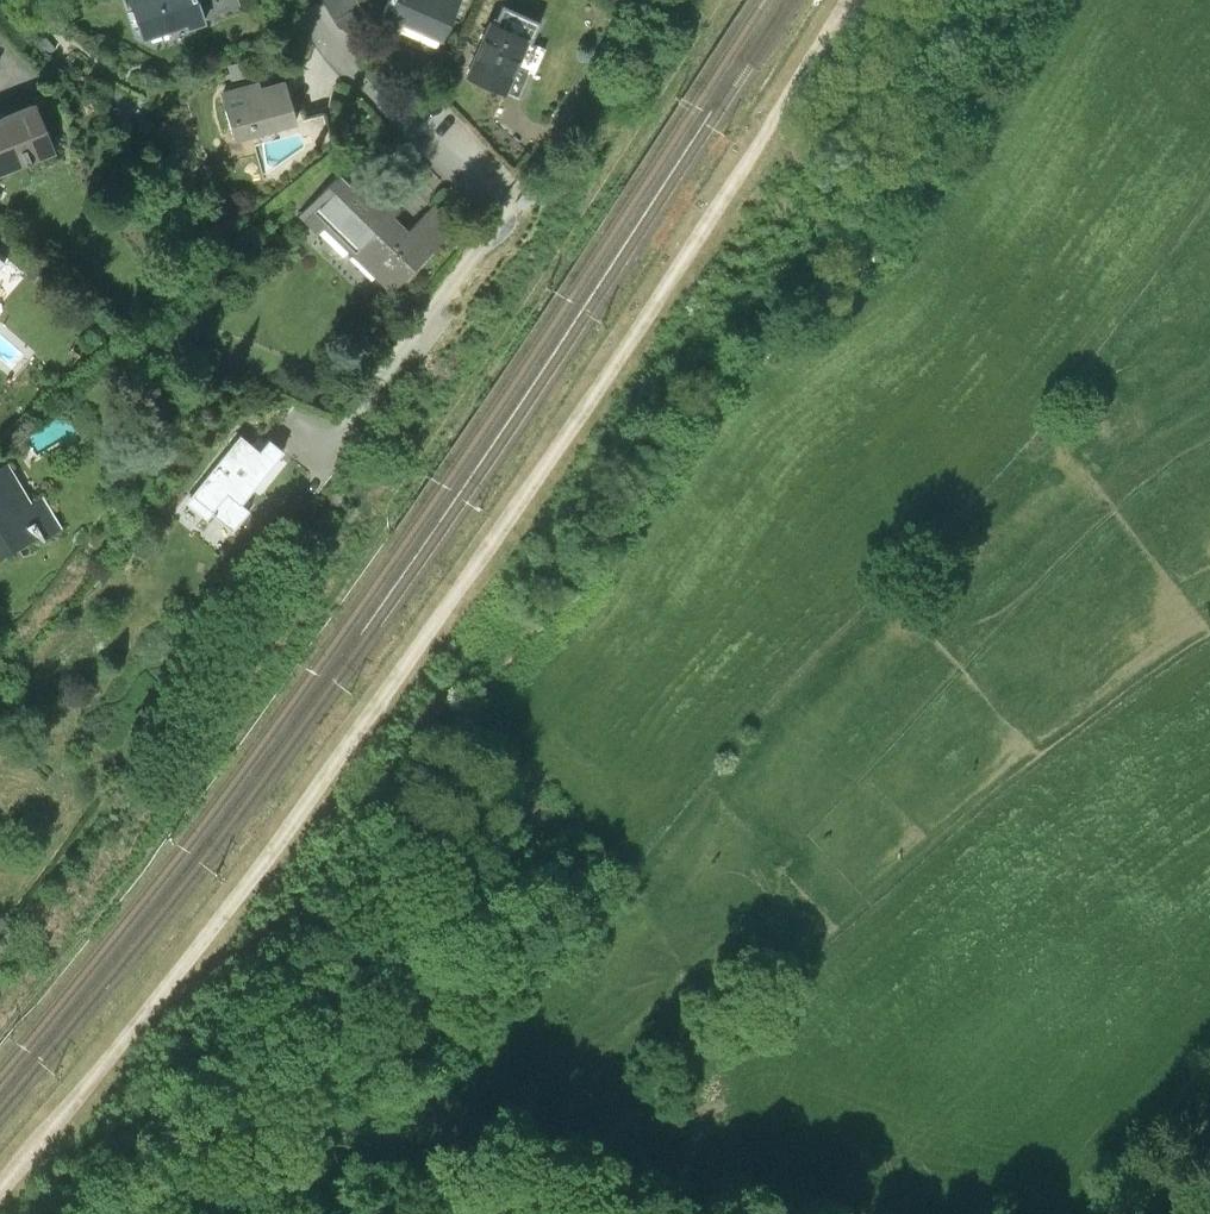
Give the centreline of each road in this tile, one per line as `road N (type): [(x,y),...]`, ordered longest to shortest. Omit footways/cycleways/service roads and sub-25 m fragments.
road 1 (residential): [(319,0),(356,60),(498,171)]

